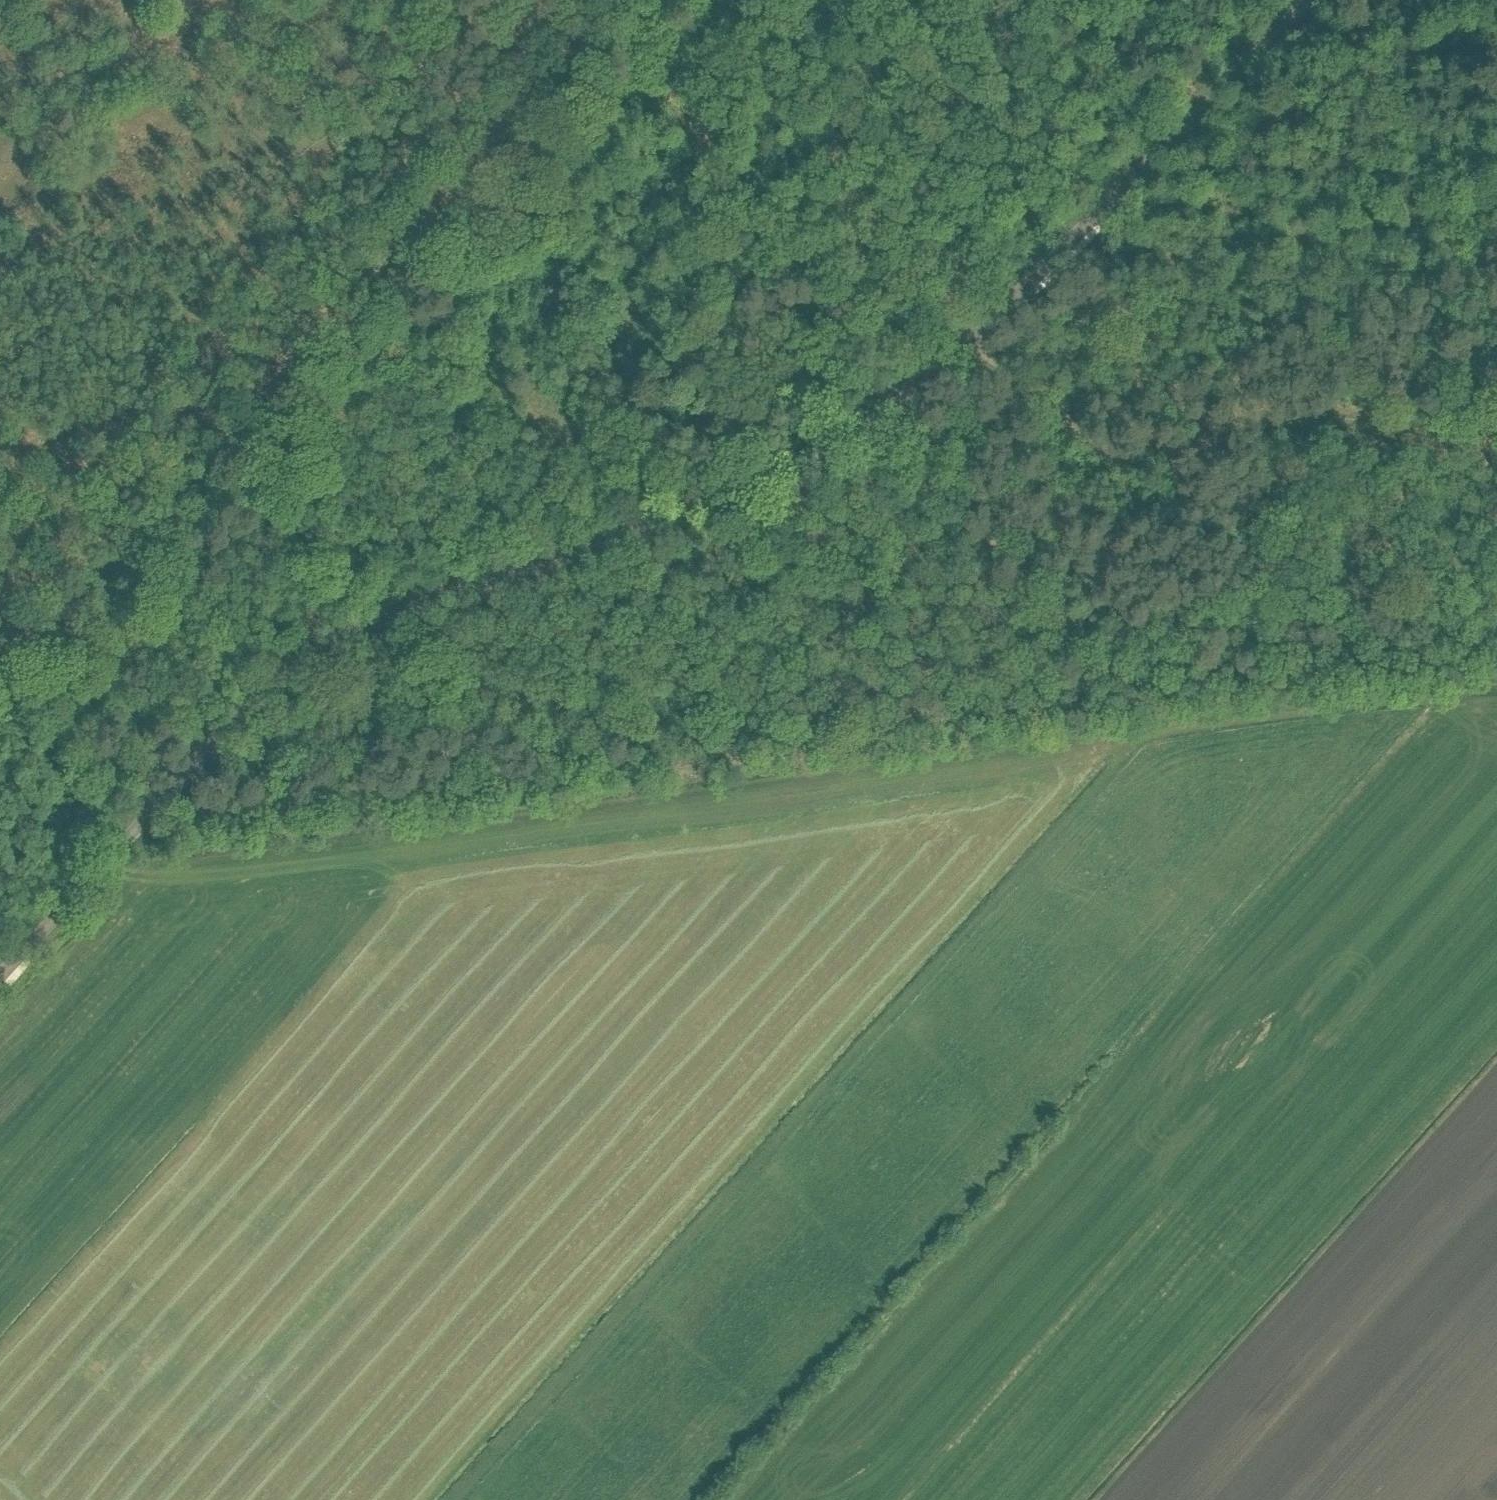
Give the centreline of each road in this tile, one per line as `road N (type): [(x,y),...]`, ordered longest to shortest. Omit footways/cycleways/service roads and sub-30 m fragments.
road 1 (unclassified): [(0,977),(290,669),(352,635),(697,509),(879,412),(969,342),(1320,0)]
road 2 (track): [(146,817),(6,676),(628,0)]
road 3 (track): [(969,342),(1107,459),(1142,460),(1267,415),(1314,415),(1496,453)]

